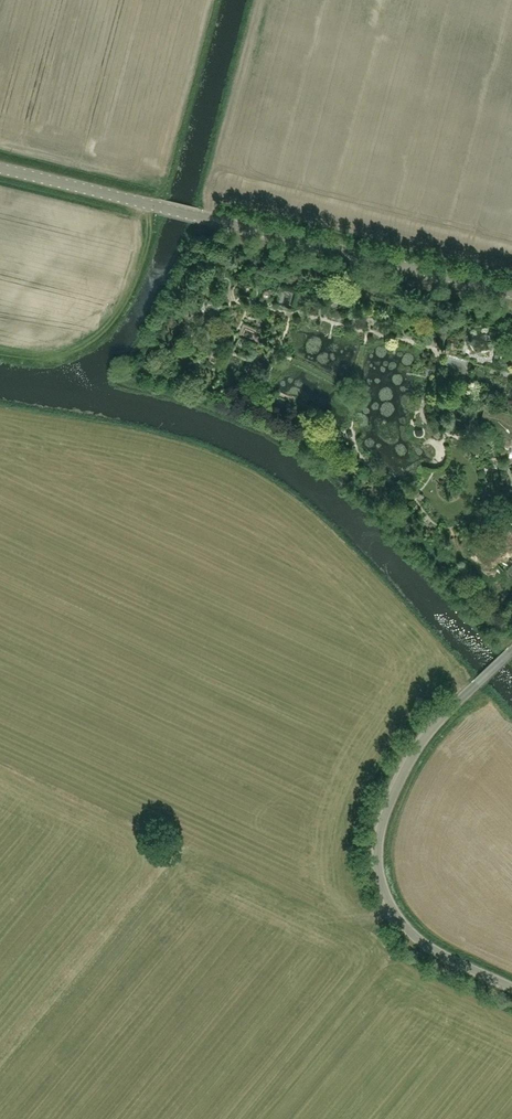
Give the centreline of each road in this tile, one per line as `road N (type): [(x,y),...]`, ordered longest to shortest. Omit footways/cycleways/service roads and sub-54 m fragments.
road 1 (tertiary): [(511,293),(0,168)]
road 2 (unclassified): [(511,987),(418,939),(389,902),(378,866),(385,813),(426,734),(511,651)]

